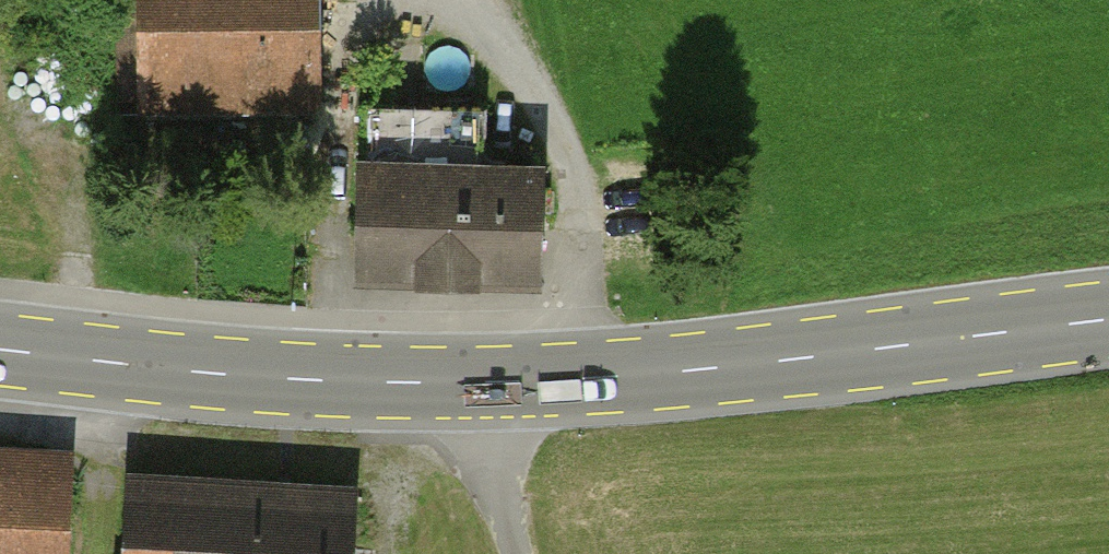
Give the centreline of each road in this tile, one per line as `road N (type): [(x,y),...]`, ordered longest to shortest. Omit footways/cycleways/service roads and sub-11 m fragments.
road 1 (primary): [(0,349),(267,380),(481,383),(598,378),(1108,318)]
road 2 (track): [(598,378),(582,200),(563,152),(472,0)]
road 3 (track): [(481,383),(483,440),(523,553)]

